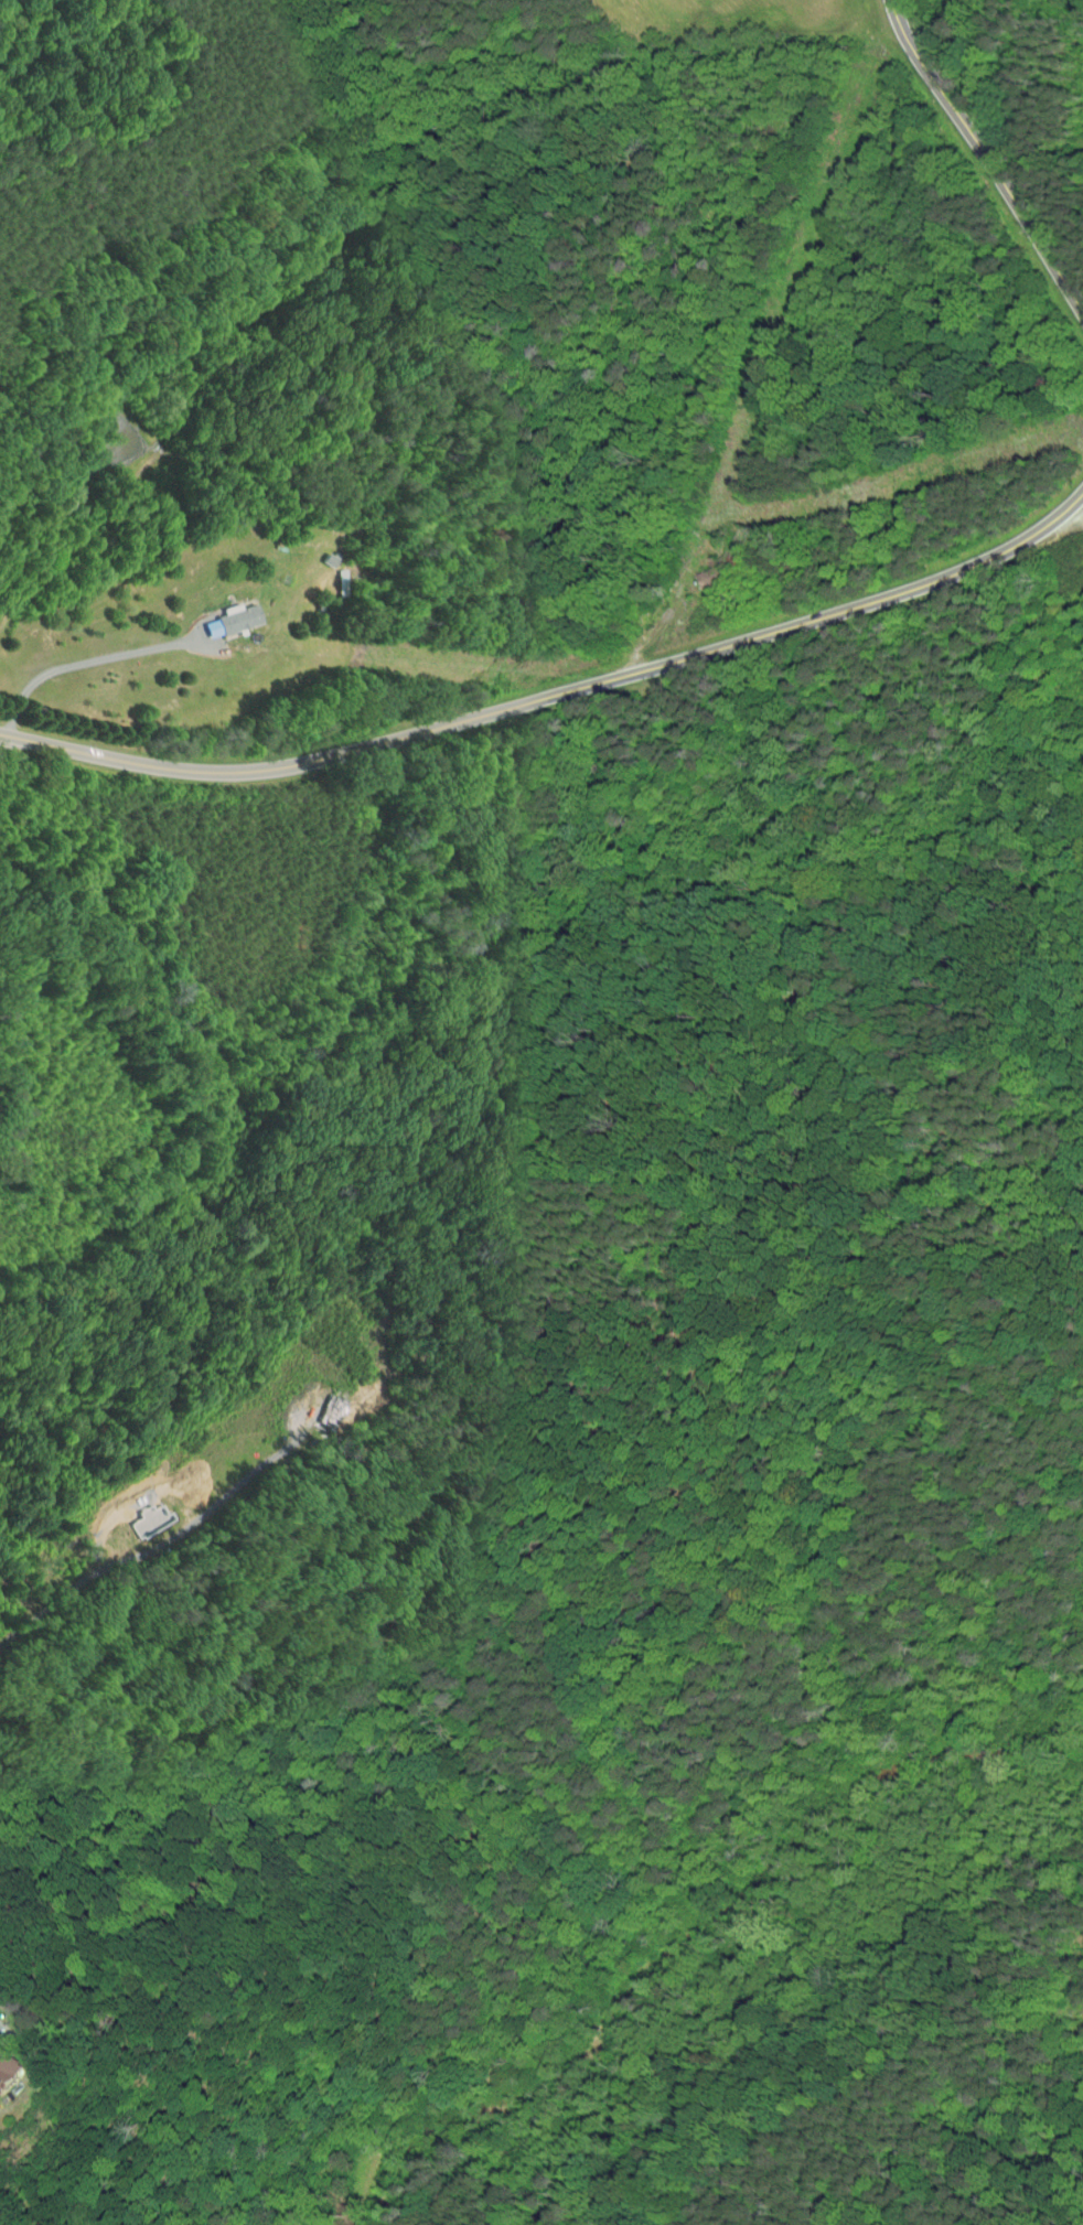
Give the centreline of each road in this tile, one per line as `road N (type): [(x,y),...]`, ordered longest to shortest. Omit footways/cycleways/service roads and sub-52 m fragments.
road 1 (secondary): [(0,734),(212,771),(355,753),(965,576),(1037,542),(1082,497)]
road 2 (secondary): [(1082,324),(910,43),(892,0)]

